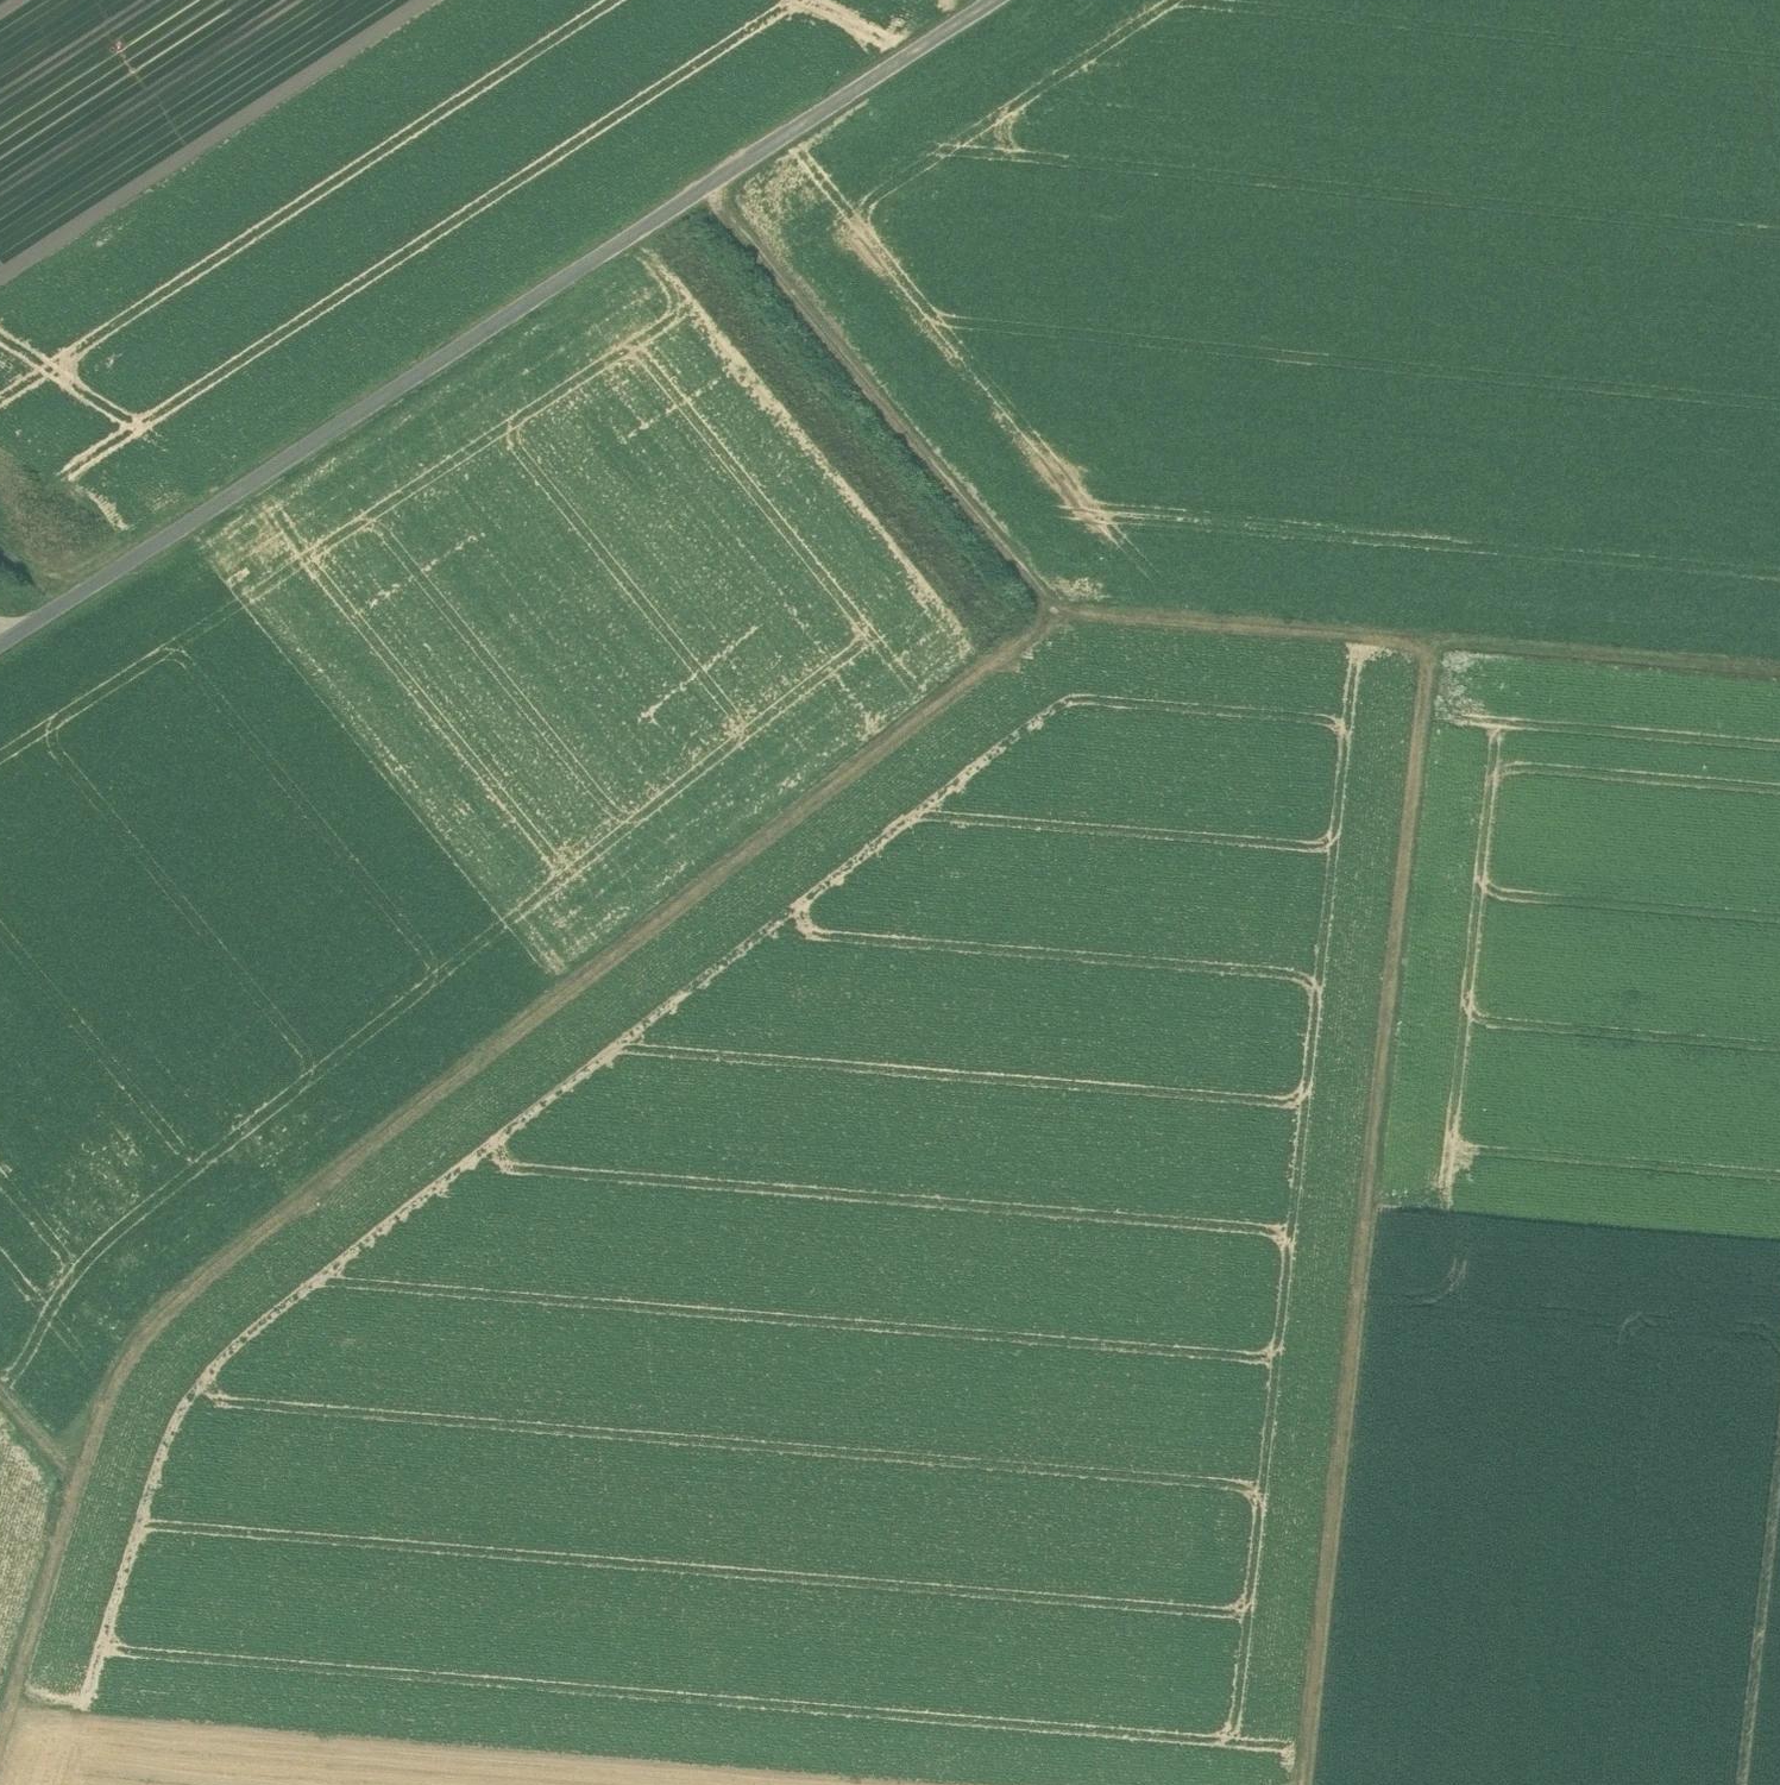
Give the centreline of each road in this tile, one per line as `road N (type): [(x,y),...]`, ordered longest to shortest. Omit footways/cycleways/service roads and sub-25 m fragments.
road 1 (track): [(1056,614),(121,1340),(0,1722)]
road 2 (unclassified): [(992,0),(0,646)]
road 3 (track): [(1432,641),(1298,1784)]
road 4 (track): [(1779,671),(1056,614)]
road 5 (track): [(698,192),(1056,614)]

